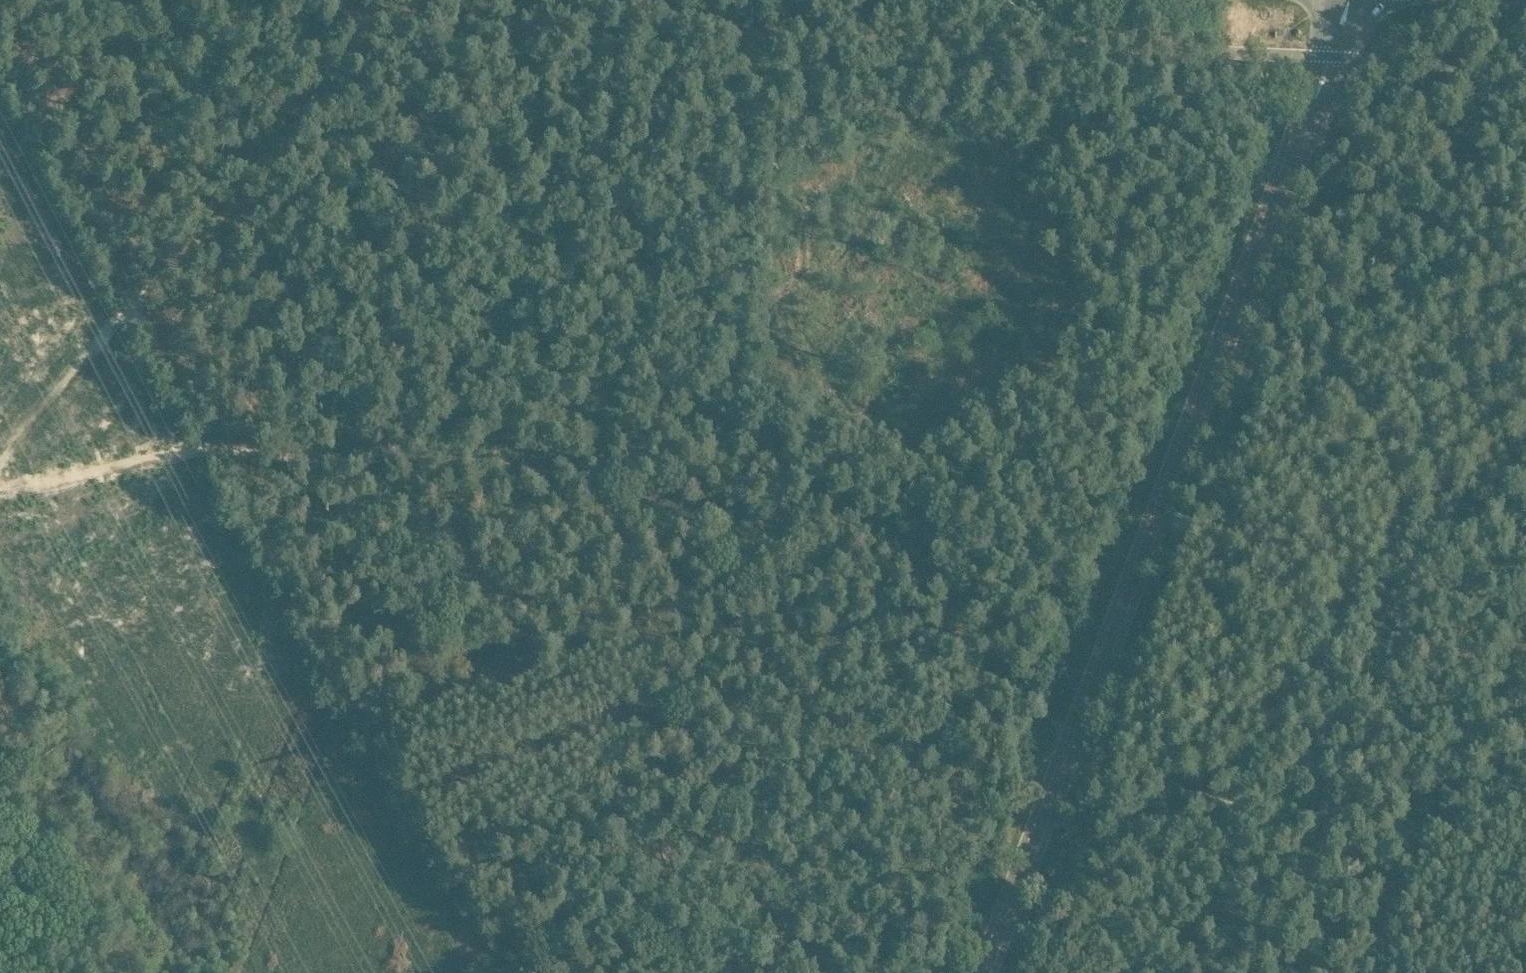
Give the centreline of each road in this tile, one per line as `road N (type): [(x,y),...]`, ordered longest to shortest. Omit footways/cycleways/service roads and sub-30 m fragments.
road 1 (track): [(1388,868),(1258,806),(1051,782),(1039,715),(1057,626),(993,597),(727,590),(663,507),(505,452),(327,446),(159,455),(30,478),(0,474)]
road 2 (tertiary): [(981,972),(1317,100)]
road 3 (track): [(1525,801),(1388,868)]

